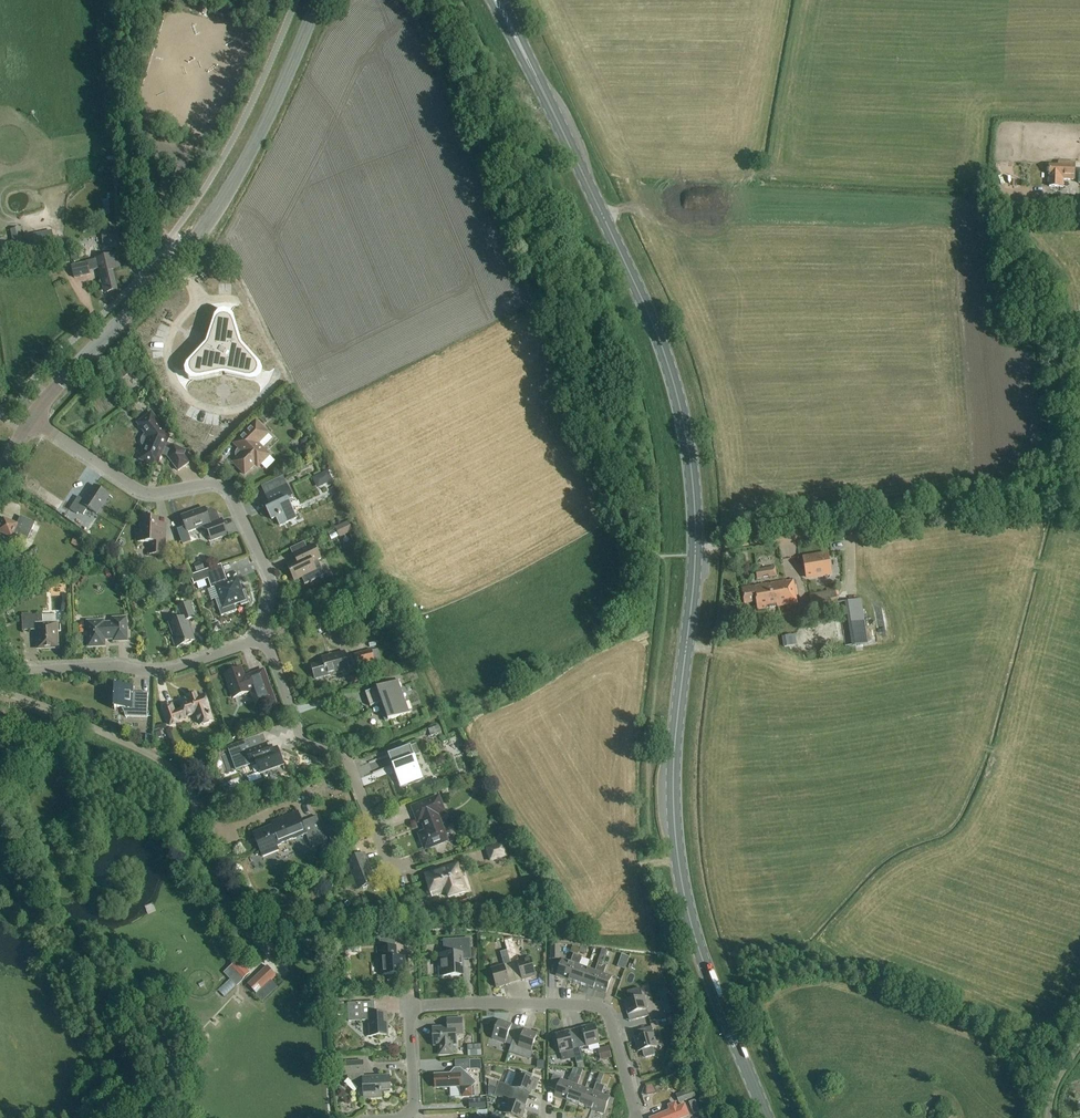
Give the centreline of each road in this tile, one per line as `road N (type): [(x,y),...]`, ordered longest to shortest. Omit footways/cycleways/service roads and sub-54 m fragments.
road 1 (primary): [(766,1117),(696,937),(675,830),(674,764),(692,590),(685,431),(667,352),(538,82)]
road 2 (track): [(693,545),(1030,499),(1057,478),(1063,464),(1045,342),(1058,302),(1054,283),(1002,218)]
road 3 (tertiary): [(31,414),(215,210),(318,0)]
road 4 (residential): [(639,1117),(608,1015),(597,1006),(460,1003),(411,1006),(415,1111),(406,1117)]
road 5 (residential): [(271,945),(243,930),(202,856),(194,799),(170,767),(84,719),(0,686)]
road 6 (residential): [(264,635),(271,579),(225,485),(147,496),(31,414)]
road 7 (track): [(142,300),(126,242),(112,0)]
road 8 (residential): [(388,873),(345,758),(301,740),(264,635)]
road 9 (residential): [(0,678),(61,668),(167,669),(264,635)]

